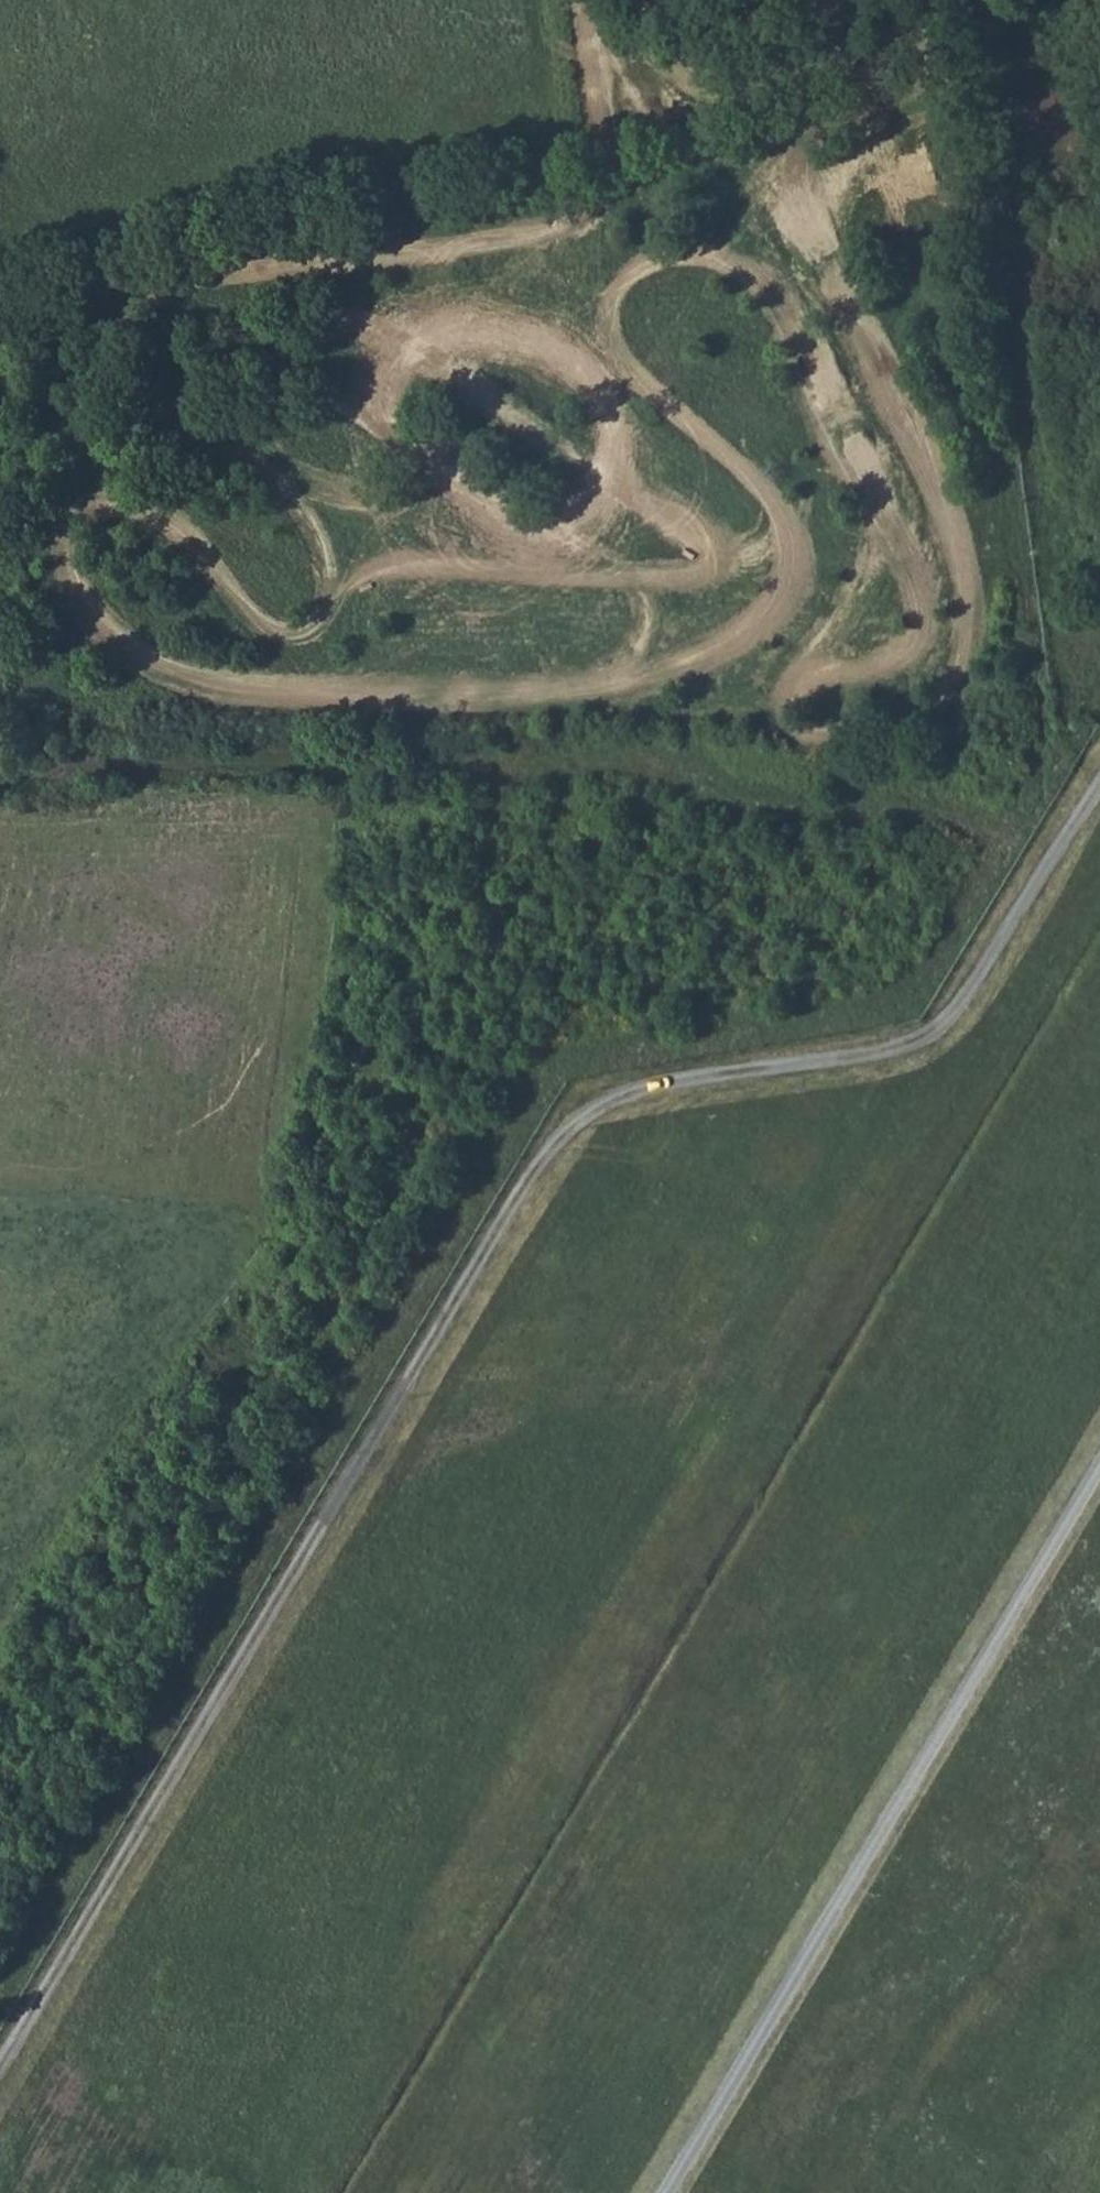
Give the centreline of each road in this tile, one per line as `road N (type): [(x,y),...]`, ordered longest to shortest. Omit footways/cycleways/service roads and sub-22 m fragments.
road 1 (track): [(1099,778),(956,1008),(923,1034),(889,1050),(635,1090),(577,1121),(524,1184),(0,2053)]

